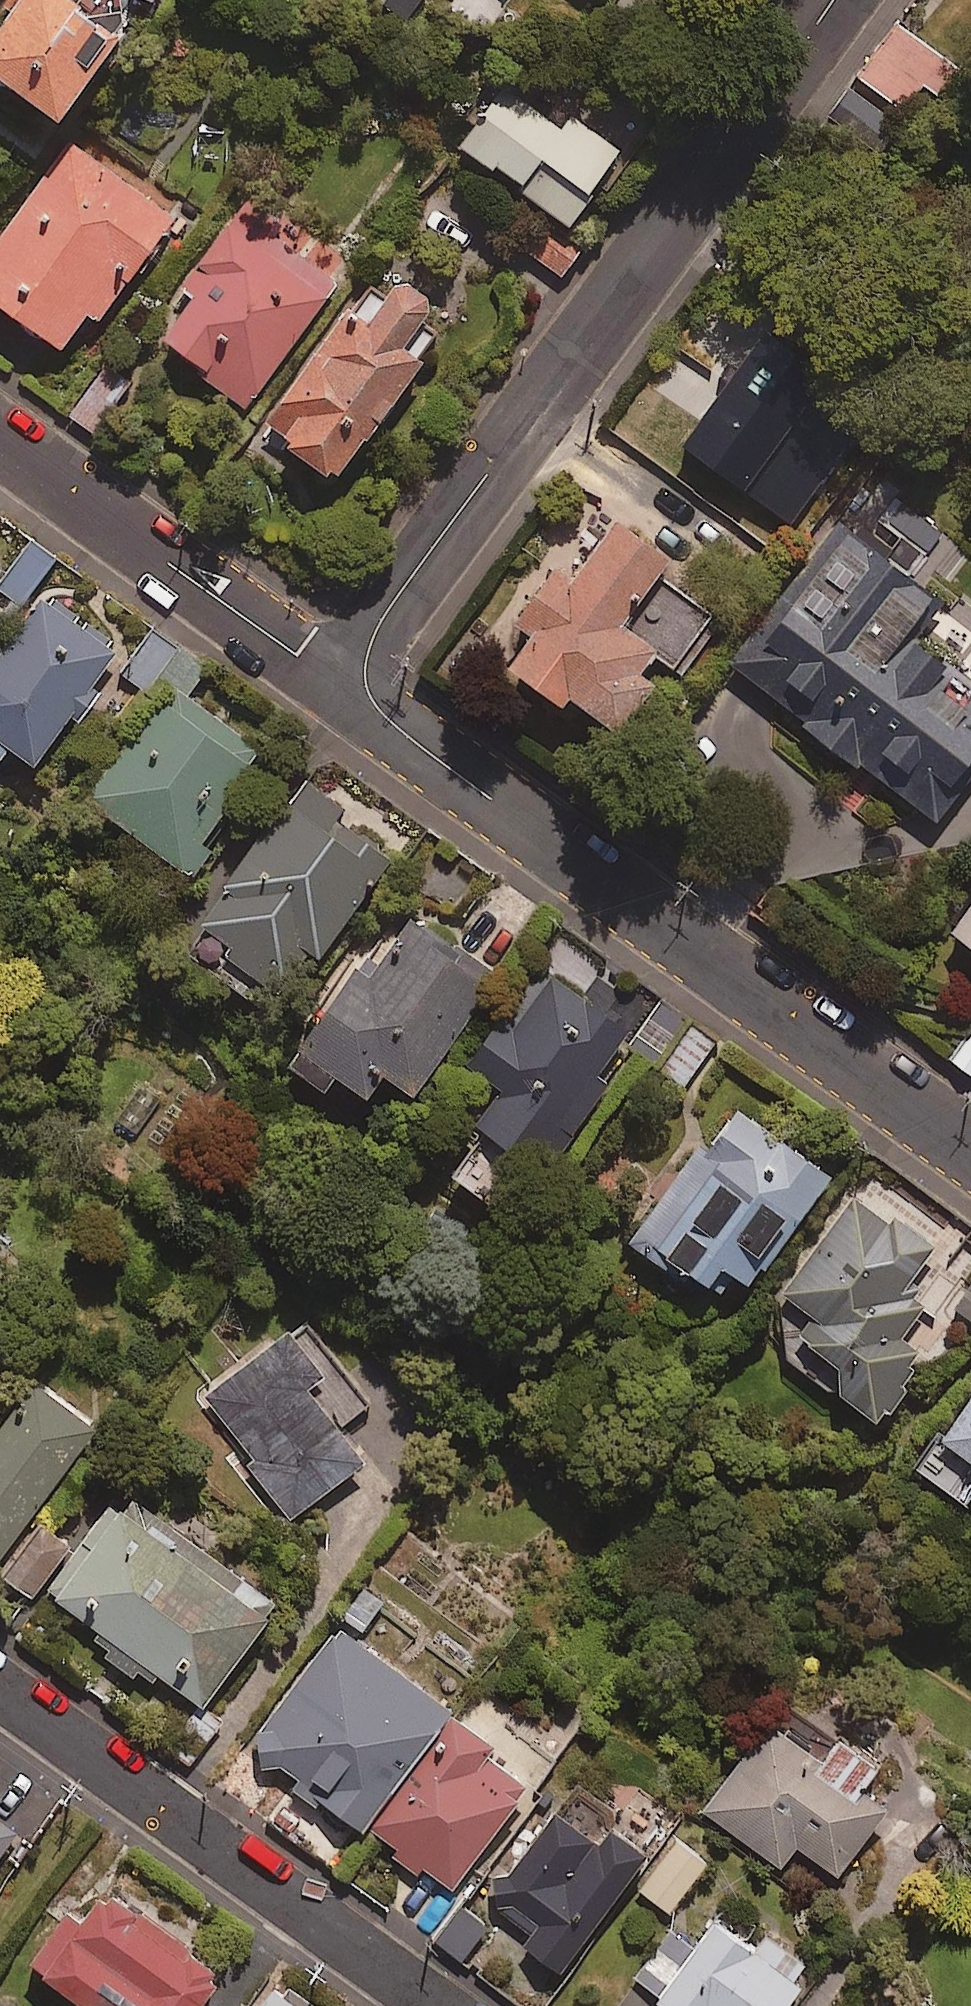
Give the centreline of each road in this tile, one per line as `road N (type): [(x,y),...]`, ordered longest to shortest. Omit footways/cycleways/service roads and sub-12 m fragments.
road 1 (residential): [(380,715),(366,684),(368,649),(384,612),(833,0)]
road 2 (residential): [(970,1149),(380,715)]
road 3 (residential): [(436,2005),(0,1688)]
road 4 (residential): [(380,715),(0,438)]

